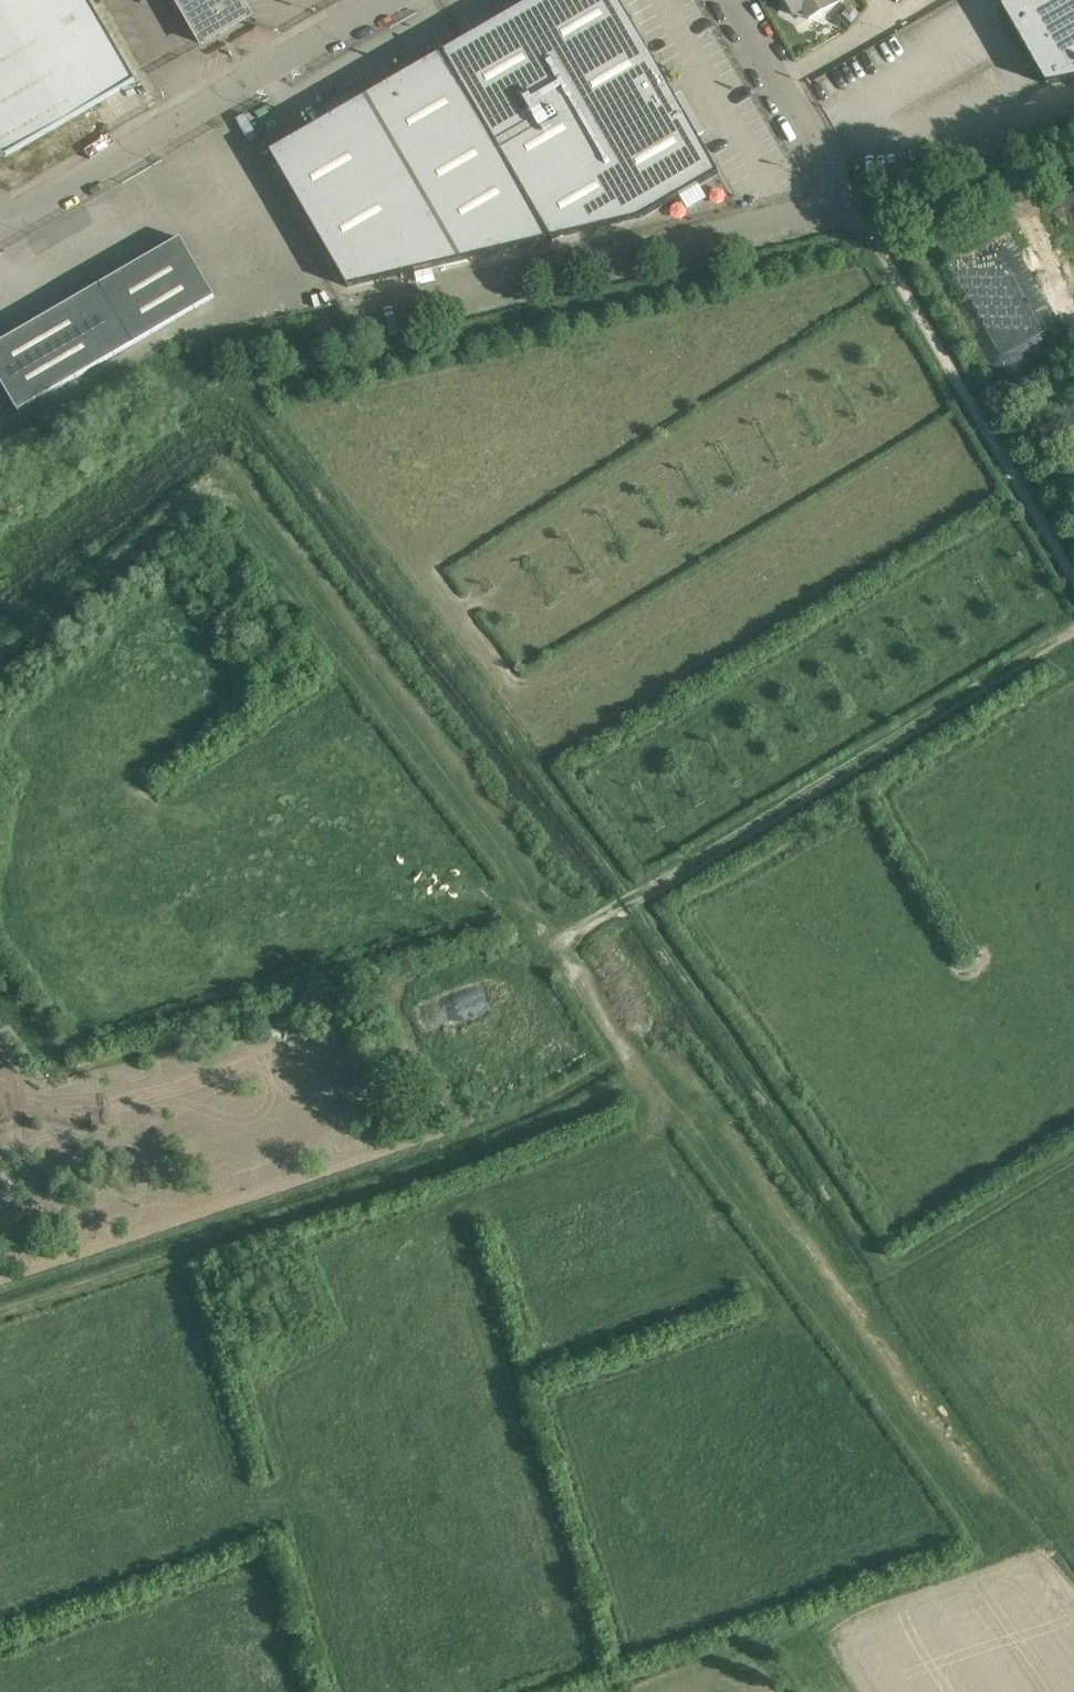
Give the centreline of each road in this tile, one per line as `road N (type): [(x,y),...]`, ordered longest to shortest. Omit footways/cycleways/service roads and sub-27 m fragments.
road 1 (track): [(1073,591),(845,204)]
road 2 (unclassified): [(0,209),(18,216),(383,0)]
road 3 (unclassified): [(845,204),(727,0)]

